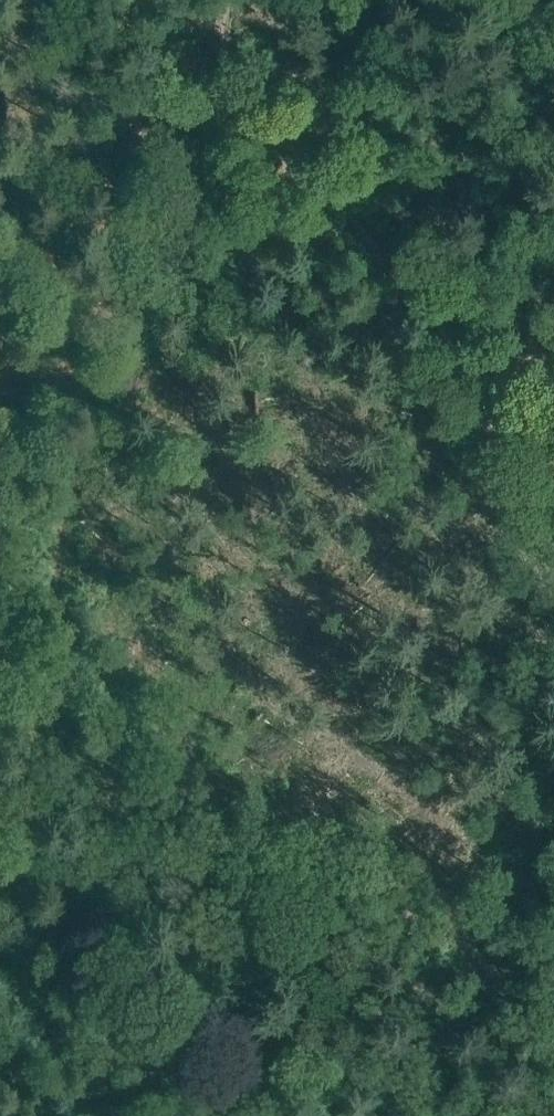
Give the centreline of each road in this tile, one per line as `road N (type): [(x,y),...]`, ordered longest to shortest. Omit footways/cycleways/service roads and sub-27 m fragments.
road 1 (track): [(198,34),(86,402),(0,819)]
road 2 (track): [(553,452),(198,34),(209,0)]
road 3 (track): [(0,1074),(171,1115)]

